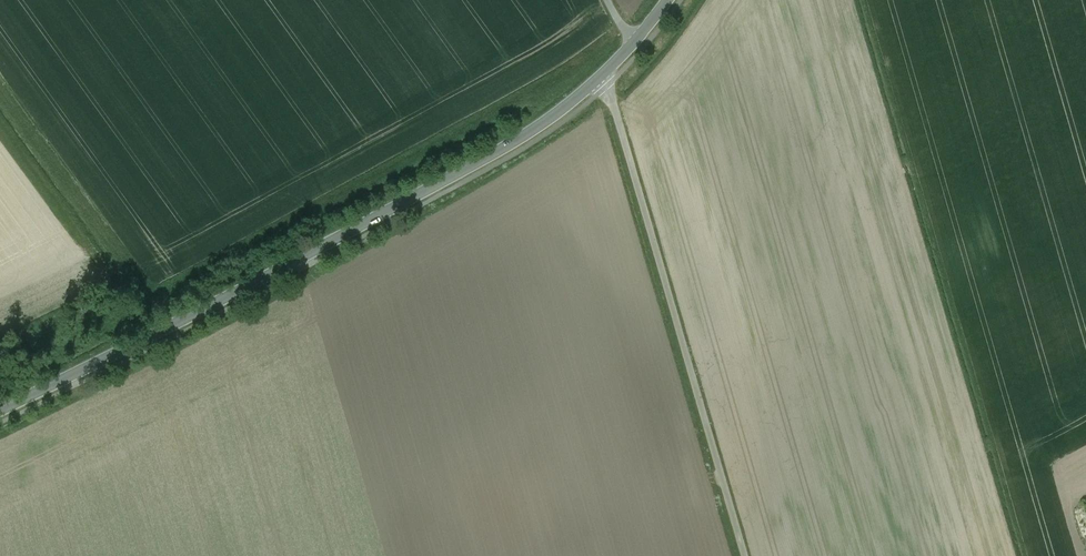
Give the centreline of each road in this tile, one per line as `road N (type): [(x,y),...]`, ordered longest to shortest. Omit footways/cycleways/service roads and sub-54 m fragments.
road 1 (unclassified): [(0,411),(491,157),(604,77)]
road 2 (unclassified): [(604,77),(742,555)]

